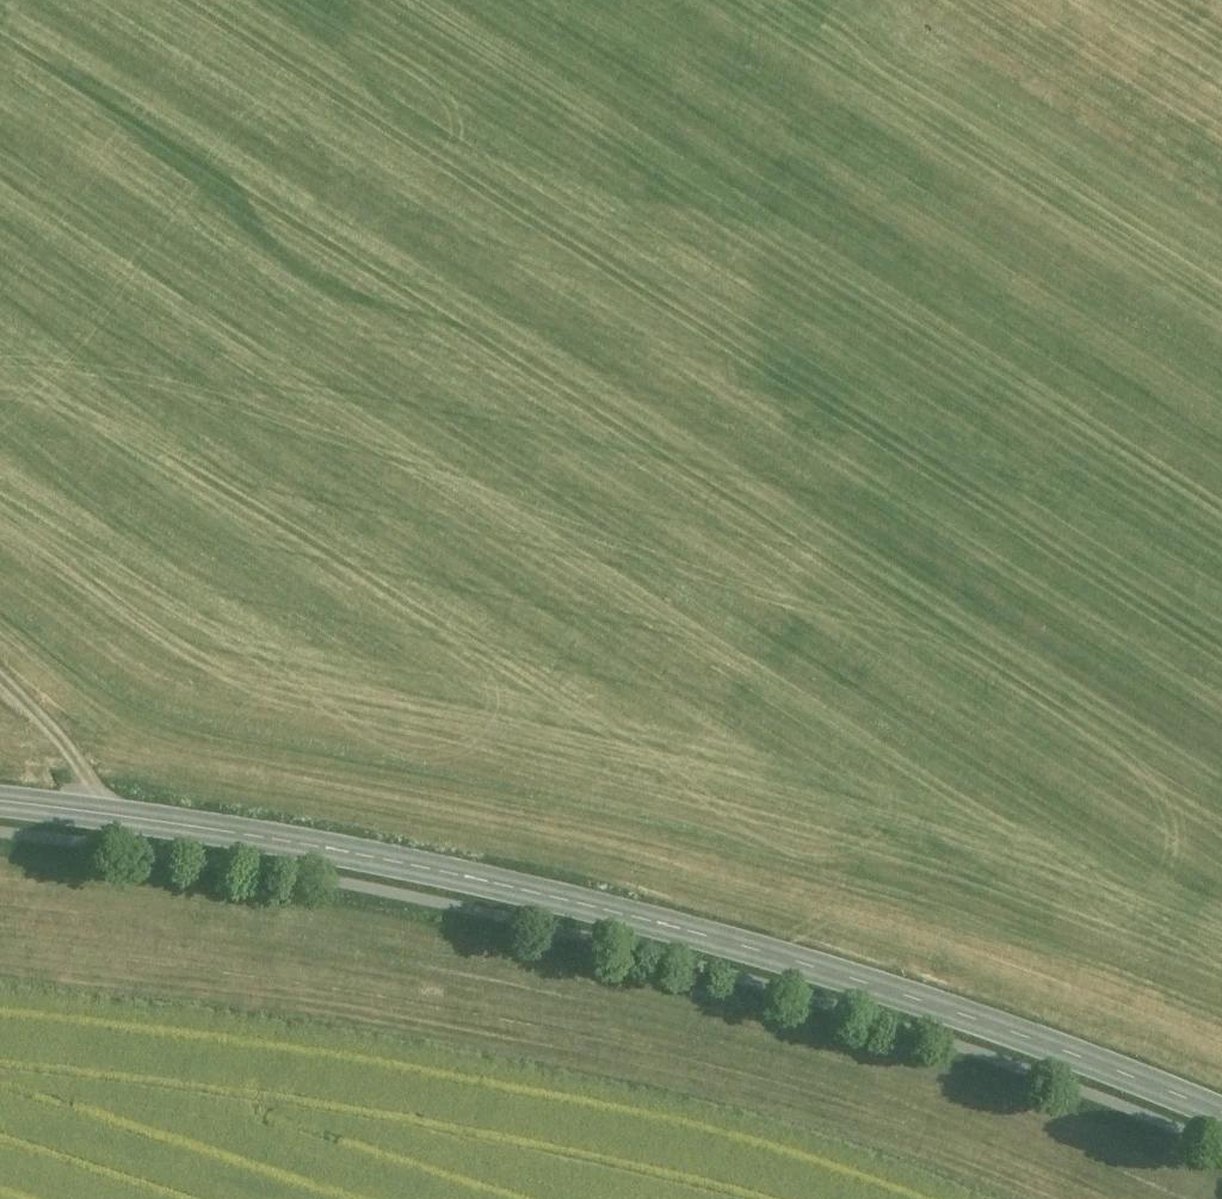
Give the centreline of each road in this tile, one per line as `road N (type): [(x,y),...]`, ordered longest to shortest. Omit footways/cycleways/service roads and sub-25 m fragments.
road 1 (secondary): [(1221,1117),(818,968),(446,874),(0,804)]

